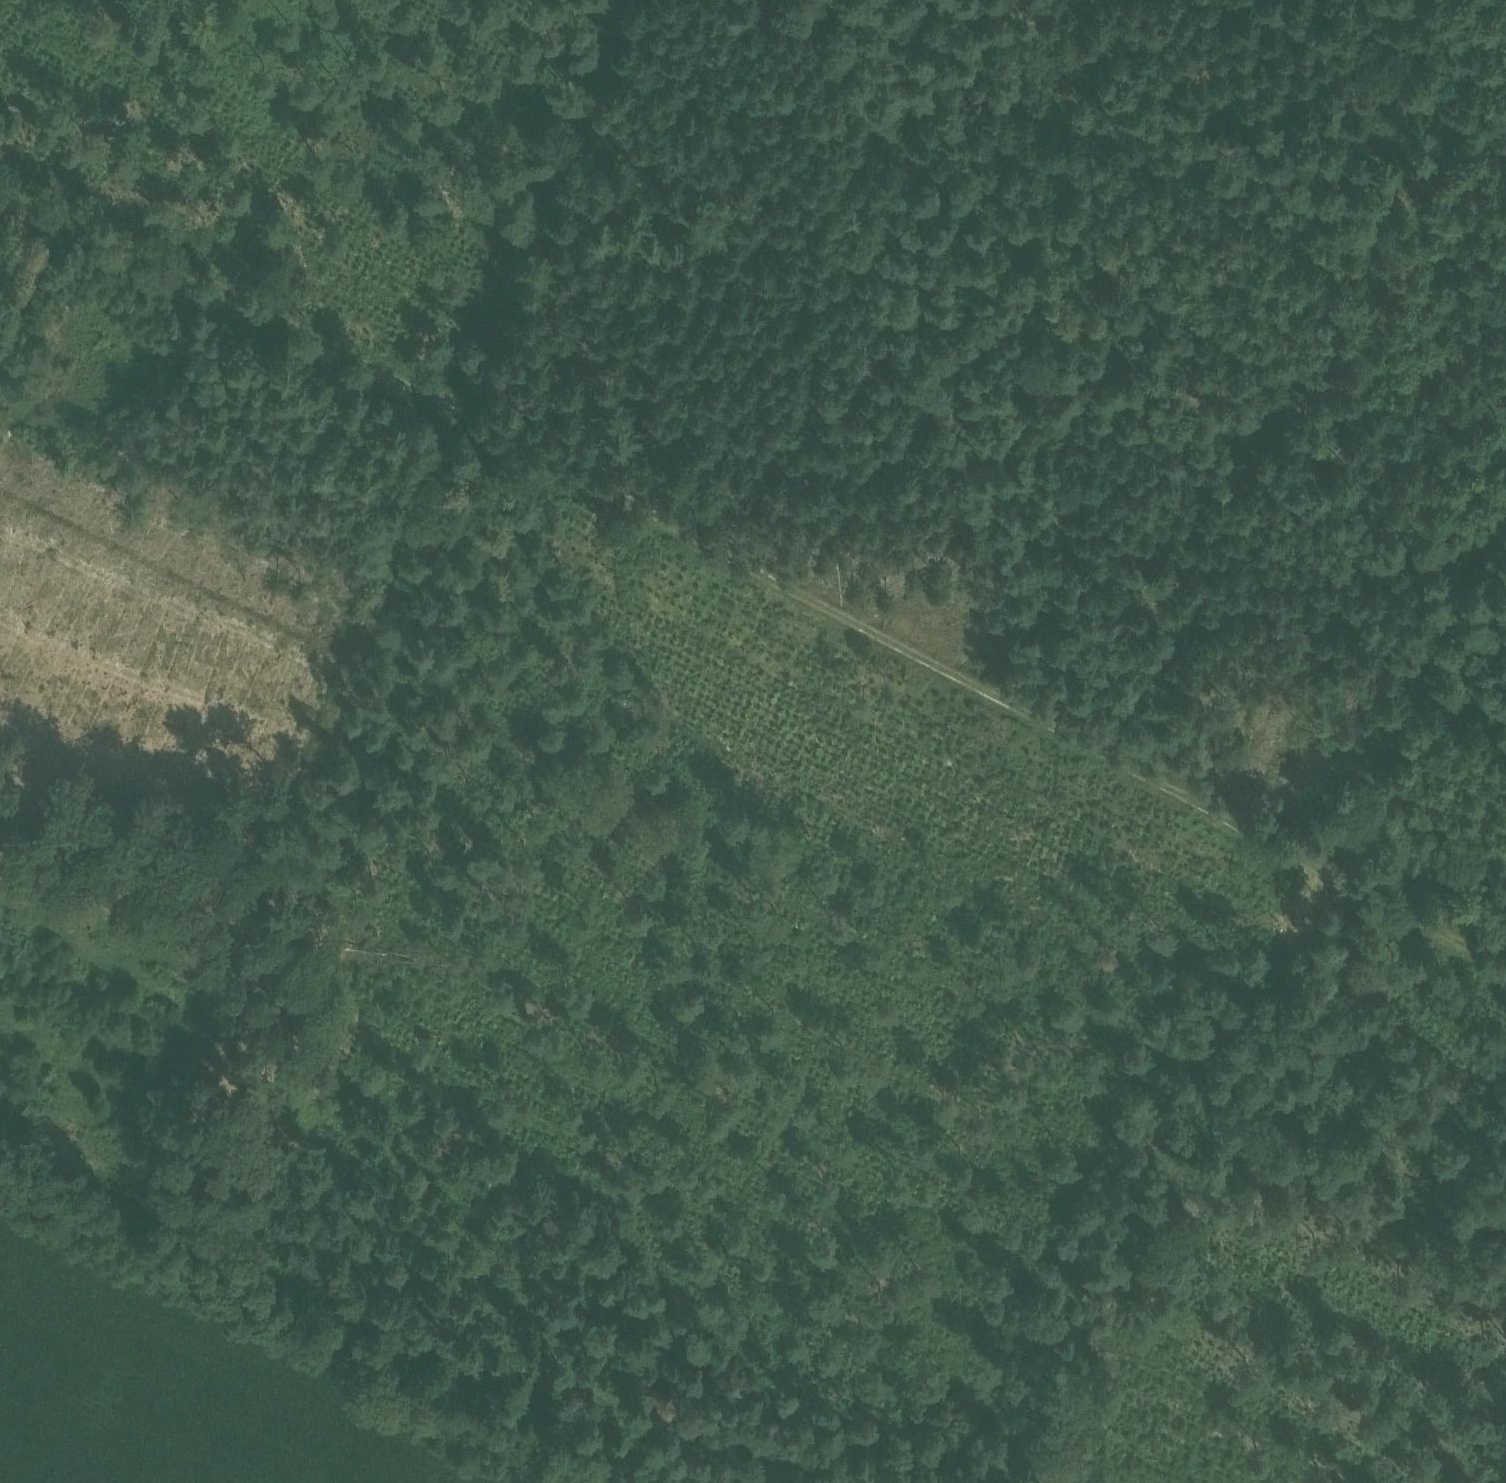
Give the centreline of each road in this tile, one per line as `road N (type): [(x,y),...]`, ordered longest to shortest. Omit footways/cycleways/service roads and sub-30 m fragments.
road 1 (track): [(0,152),(1505,981)]

